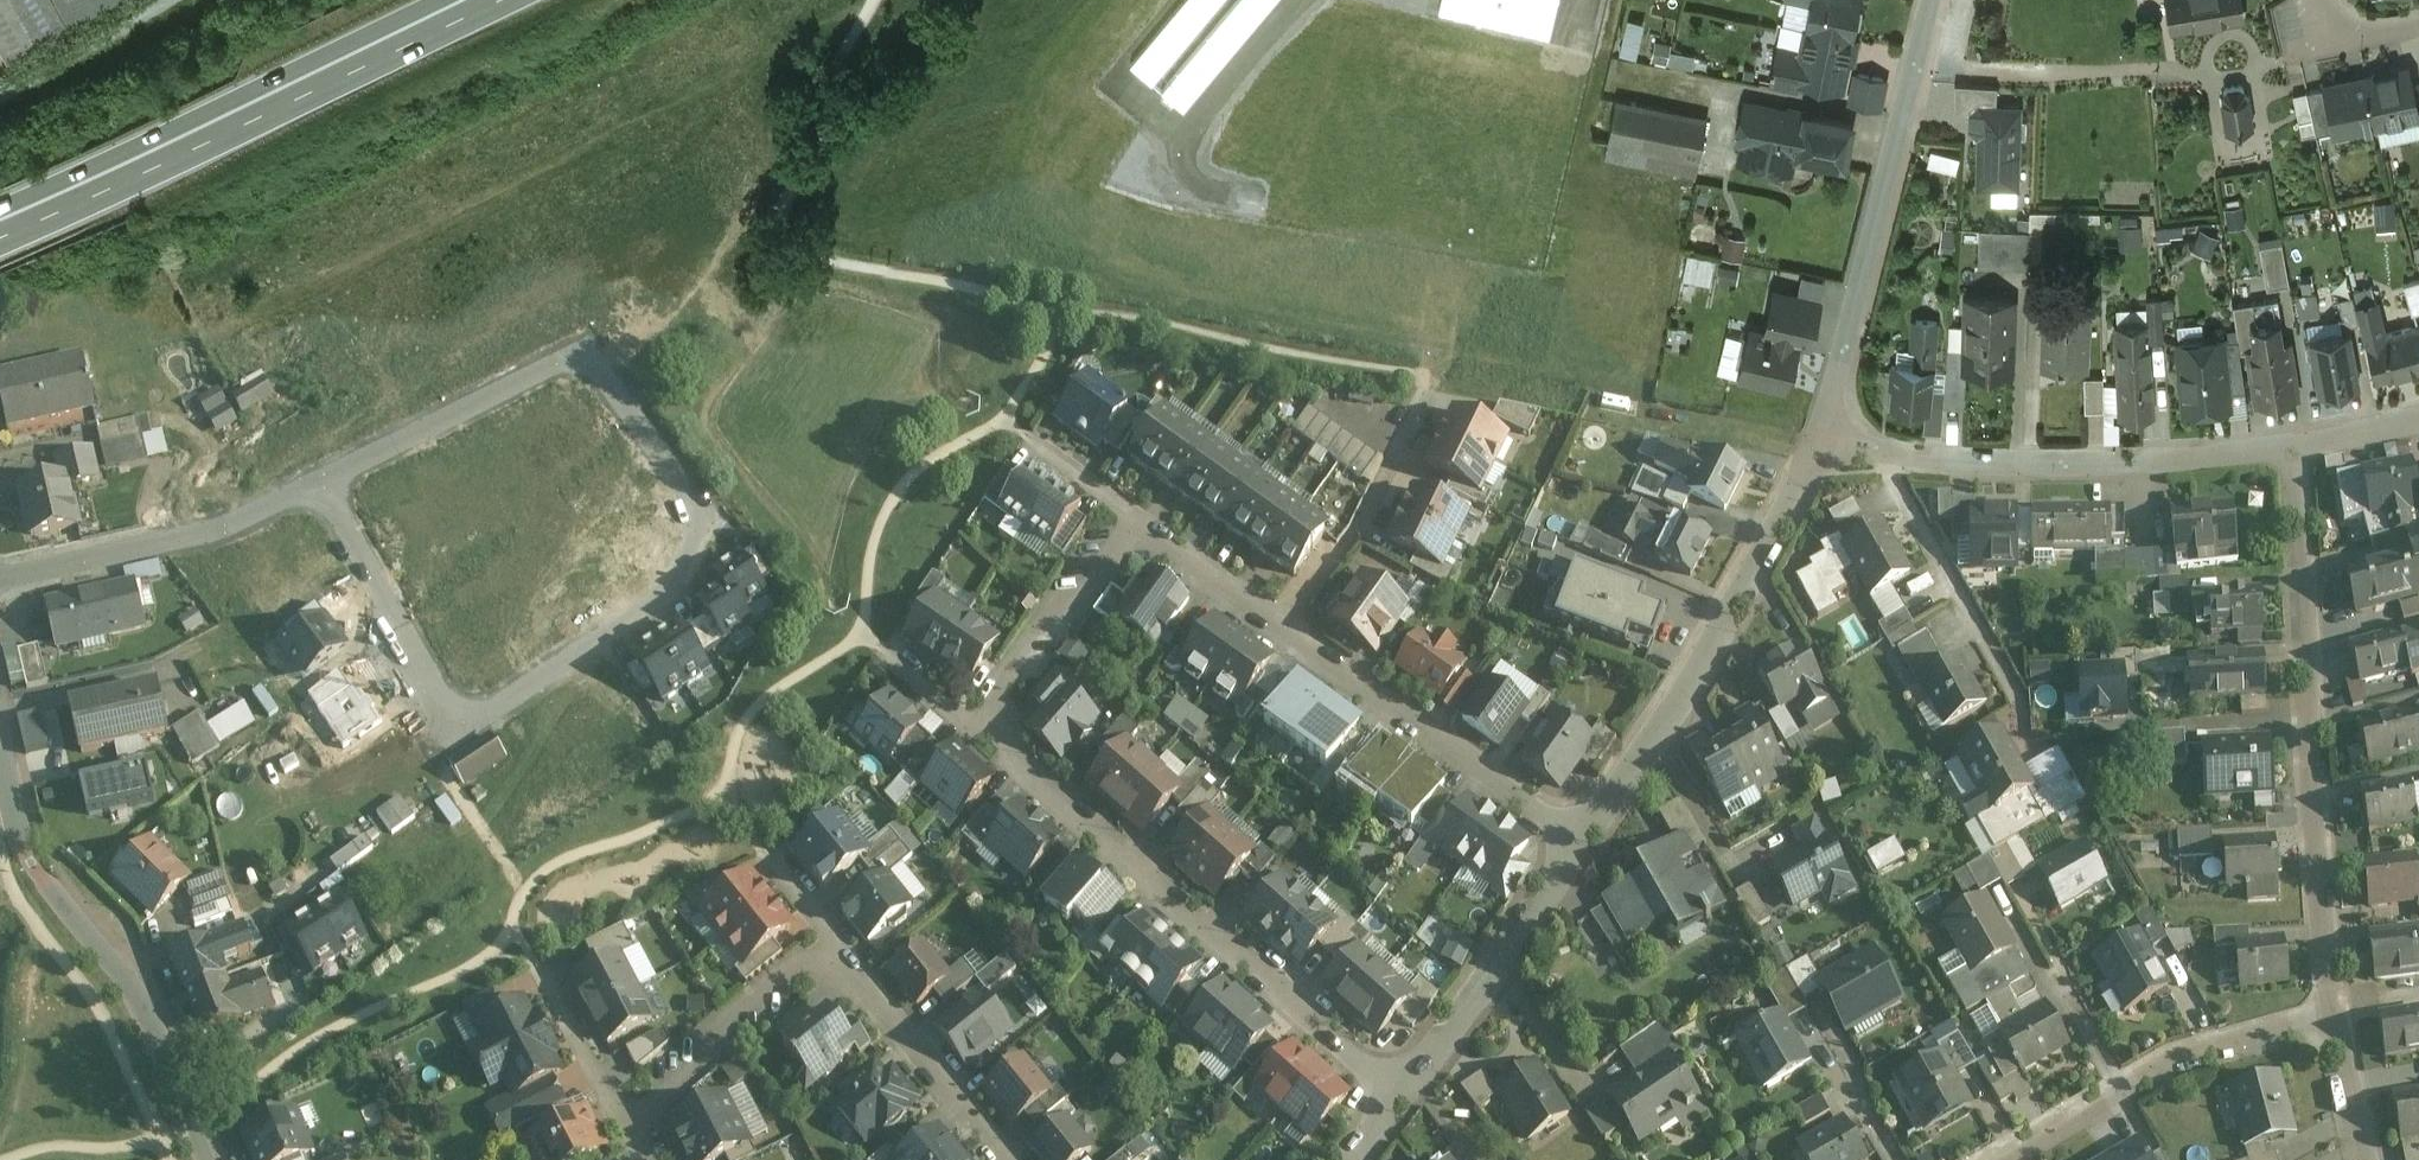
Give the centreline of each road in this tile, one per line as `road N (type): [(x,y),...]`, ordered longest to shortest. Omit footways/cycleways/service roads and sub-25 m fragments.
road 1 (residential): [(322,483),(577,358),(598,370),(698,520),(670,589),(472,717),(434,700),(394,642),(388,604)]
road 2 (residential): [(2295,446),(2314,874),(2336,1017)]
road 3 (residential): [(1398,1097),(968,723)]
road 4 (trunk): [(0,232),(487,0)]
road 5 (trunk): [(422,0),(0,199)]
road 6 (residential): [(1819,442),(1701,664),(1580,841)]
road 7 (residential): [(205,1159),(148,1011),(25,846),(0,756)]
road 8 (residential): [(1932,0),(1819,442)]
road 9 (residential): [(2295,446),(2122,463),(1968,463),(1879,450)]
road 10 (residential): [(1580,841),(1279,624)]
road 11 (residential): [(0,577),(227,526),(322,483)]
road 12 (residential): [(1580,841),(1398,1097)]
road 13 (residential): [(1879,450),(2026,713)]
road 14 (residential): [(1445,380),(1279,624)]
road 15 (residential): [(1006,1159),(831,945)]
road 16 (residential): [(623,1117),(831,945)]
road 17 (residential): [(1139,520),(1072,602),(1040,627),(968,723)]
road 18 (track): [(0,110),(201,0)]
road 19 (residential): [(2336,1017),(2172,1064),(2121,1090)]
road 20 (residential): [(1279,624),(1139,520)]
road 21 (residential): [(623,1117),(538,965)]
road 22 (residential): [(2336,1017),(2370,1159)]
road 23 (residential): [(388,604),(322,483)]
road 24 (residential): [(2121,1090),(2002,1159)]
road 25 (residential): [(2121,1090),(2054,974)]
road 26 (residential): [(2418,421),(2295,446)]
road 27 (residential): [(1139,520),(1040,445)]

